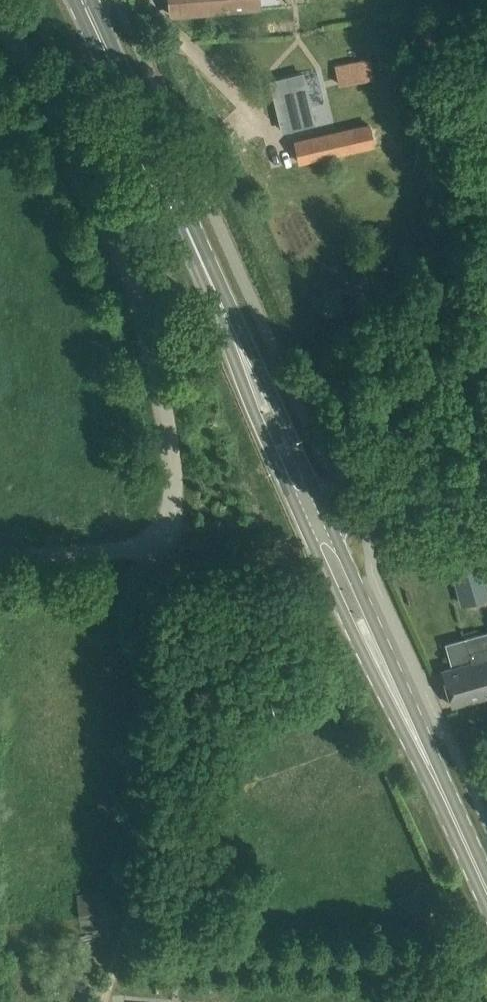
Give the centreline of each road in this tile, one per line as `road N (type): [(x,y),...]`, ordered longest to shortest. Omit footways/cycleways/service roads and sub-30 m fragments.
road 1 (unclassified): [(0,554),(170,545),(171,469),(126,262),(97,193),(0,29)]
road 2 (primary): [(316,517),(83,0)]
road 3 (primary): [(486,897),(316,517)]
road 4 (unclassified): [(316,517),(486,486)]

